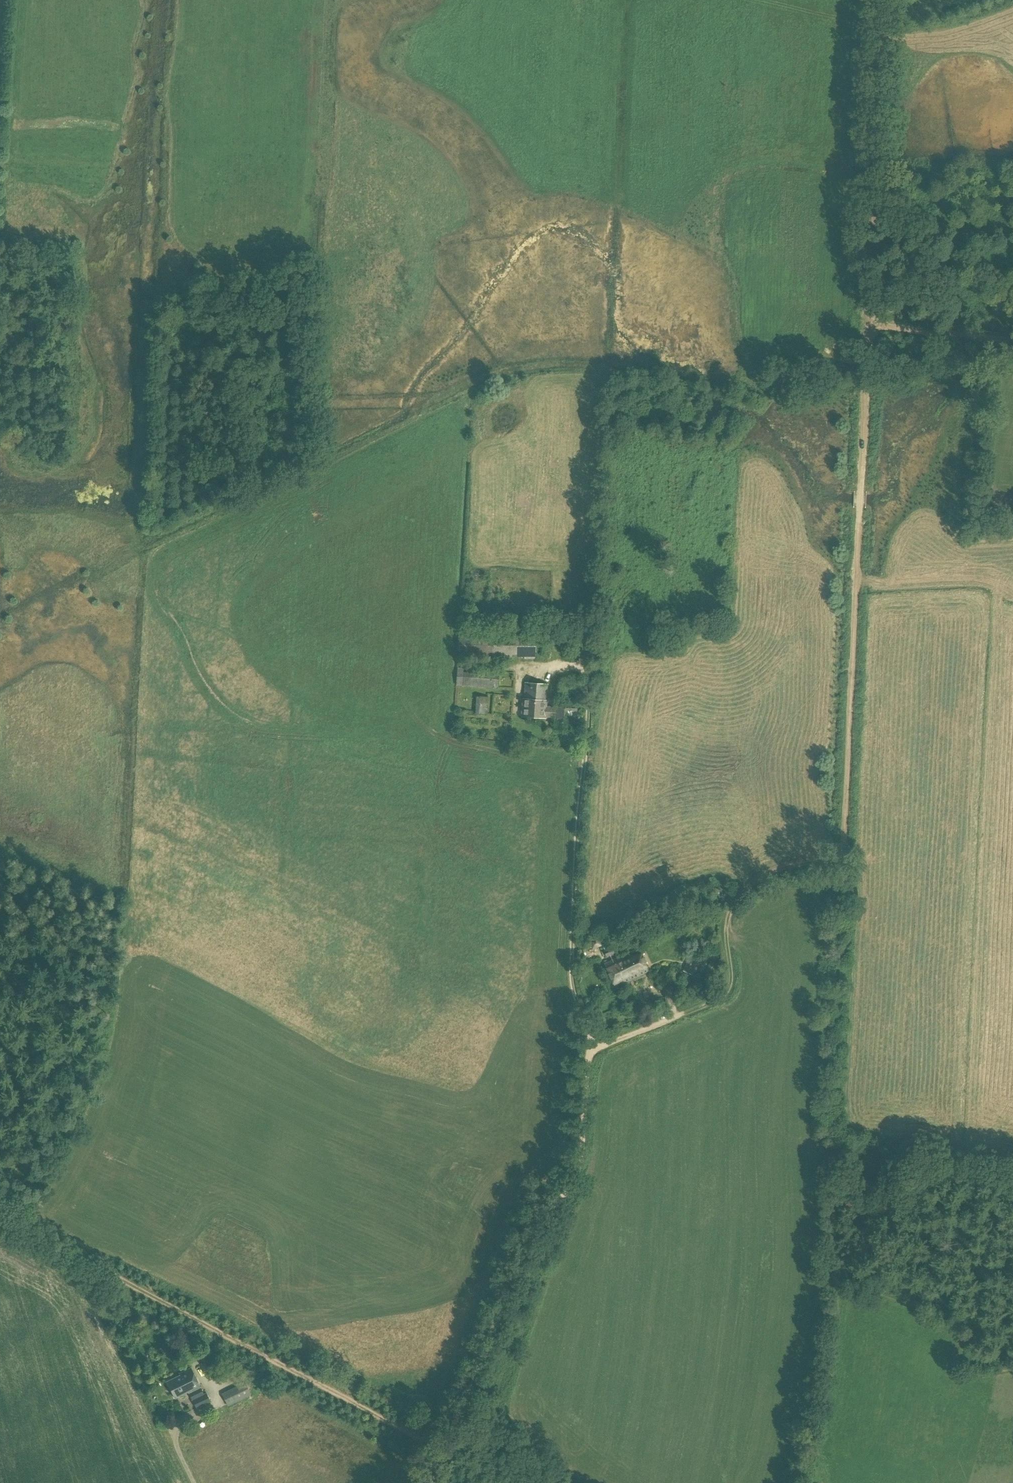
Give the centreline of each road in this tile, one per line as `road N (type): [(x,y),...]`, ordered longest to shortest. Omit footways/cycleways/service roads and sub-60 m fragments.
road 1 (track): [(868,325),(841,844),(742,895),(726,924),(724,993),(586,1049)]
road 2 (track): [(443,1451),(0,1213)]
road 3 (track): [(586,1049),(574,1179),(533,1231),(443,1451)]
road 4 (track): [(586,1049),(572,977),(589,686),(581,670)]
road 5 (track): [(885,0),(868,325)]
road 6 (track): [(868,325),(1012,341)]

